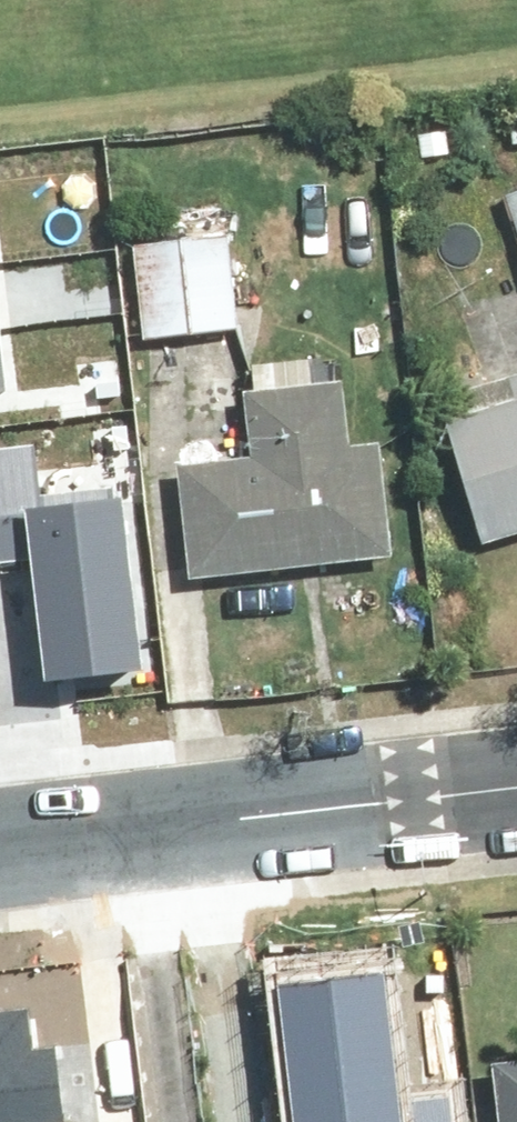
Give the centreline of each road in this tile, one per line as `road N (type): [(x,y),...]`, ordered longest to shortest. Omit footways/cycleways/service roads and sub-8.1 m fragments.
road 1 (residential): [(0,851),(516,790)]

